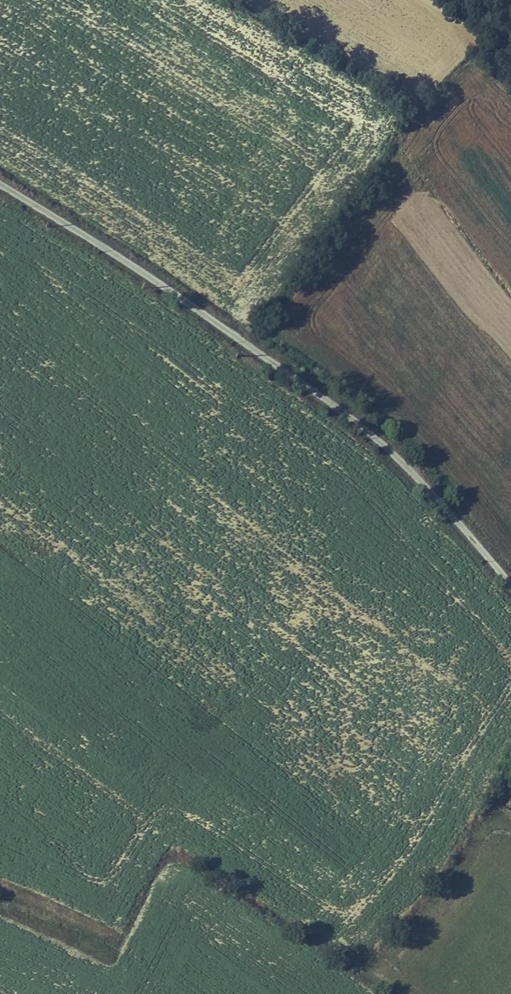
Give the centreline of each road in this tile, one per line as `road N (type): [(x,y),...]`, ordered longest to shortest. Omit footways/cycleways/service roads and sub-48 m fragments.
road 1 (unclassified): [(0,184),(253,348),(421,482),(510,581)]

